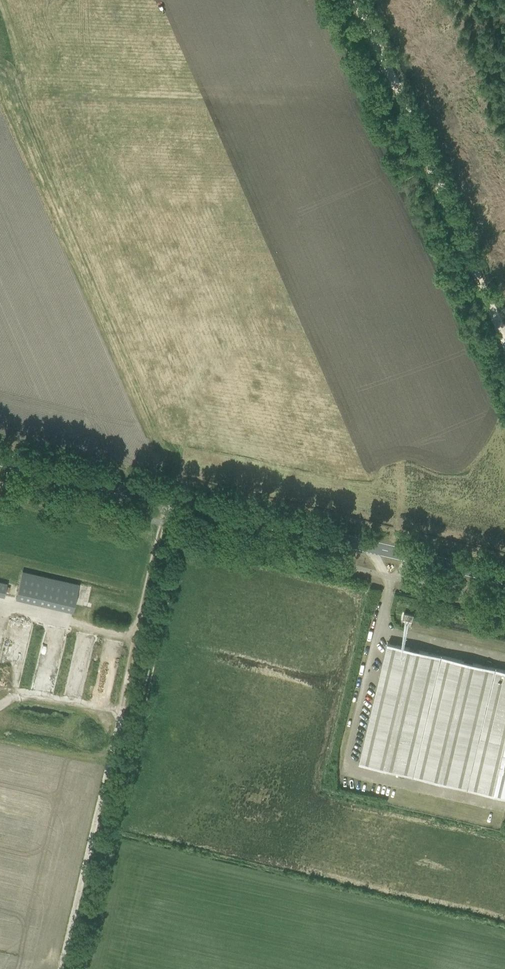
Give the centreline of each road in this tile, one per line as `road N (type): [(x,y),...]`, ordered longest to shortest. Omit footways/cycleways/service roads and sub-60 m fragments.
road 1 (tertiary): [(504,580),(0,460)]
road 2 (unclassified): [(504,343),(355,0)]

